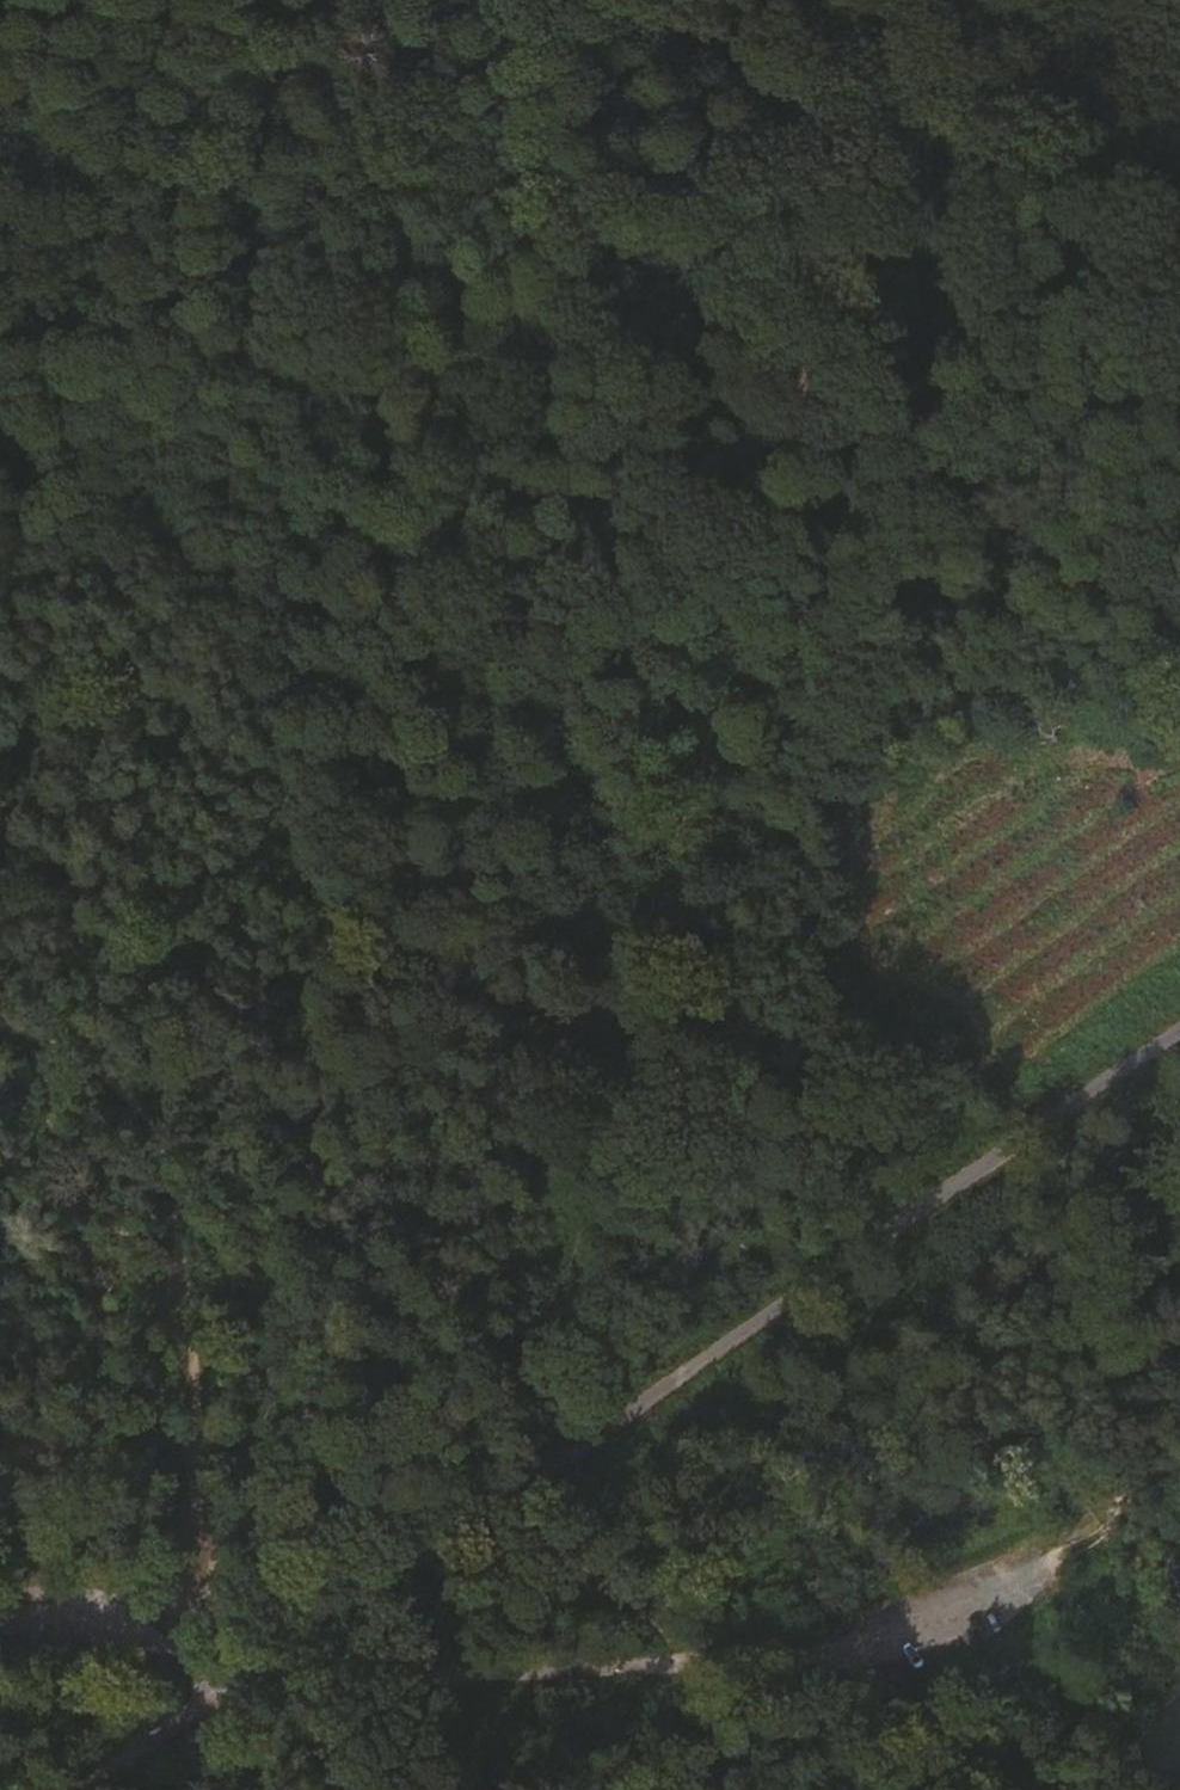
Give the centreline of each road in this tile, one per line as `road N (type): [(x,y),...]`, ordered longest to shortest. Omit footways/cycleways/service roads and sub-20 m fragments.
road 1 (unclassified): [(91,1789),(282,1662),(526,1477),(1179,1027)]

